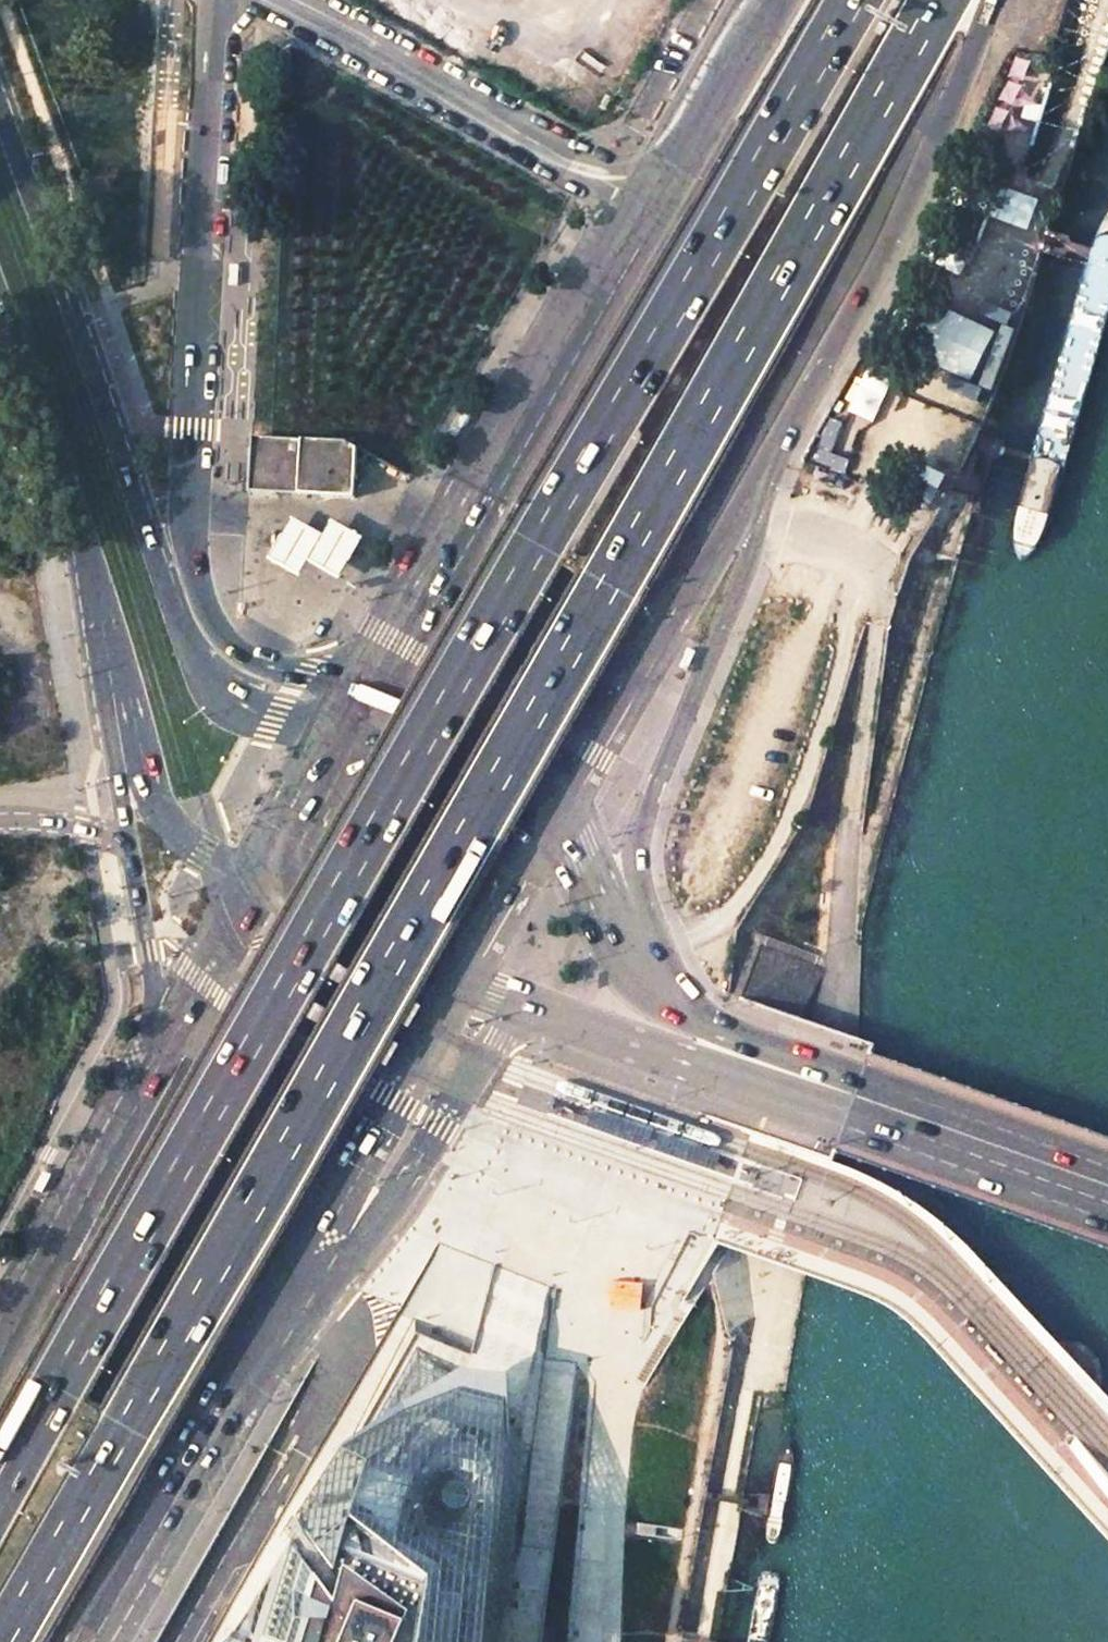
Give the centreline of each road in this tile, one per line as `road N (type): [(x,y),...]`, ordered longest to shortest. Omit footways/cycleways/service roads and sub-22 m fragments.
road 1 (trunk): [(7,1641),(939,0)]
road 2 (trunk): [(854,0),(0,1494)]
road 3 (unclassified): [(352,718),(299,676),(233,646),(199,591),(189,547),(220,0)]
road 4 (track): [(703,1641),(767,1342),(791,1151),(835,1004),(848,864)]
road 5 (tertiary): [(352,718),(273,718),(216,688),(197,667),(0,113)]
road 6 (trunk): [(773,461),(880,266),(993,0)]
road 7 (trunk): [(612,929),(643,810),(731,605),(773,461)]
road 8 (tertiary): [(0,276),(87,548),(117,727)]
road 9 (primary): [(1107,1189),(694,1041)]
road 10 (unclassified): [(273,0),(638,199)]
road 11 (primary): [(97,1641),(309,1289)]
road 12 (primary): [(309,1289),(352,1261),(481,1058),(531,1016)]
road 13 (track): [(848,864),(875,831),(946,544)]
road 14 (primary): [(309,1289),(312,1242),(454,994)]
road 15 (trunk): [(787,0),(644,240),(617,256)]
road 16 (primary): [(617,256),(463,522)]
road 17 (trunk): [(463,522),(472,573),(490,600),(596,664),(629,668),(662,650)]
road 18 (primary): [(75,1207),(111,1246),(236,1315),(260,1317),(309,1289)]
road 19 (tertiary): [(750,0),(638,199)]
road 20 (primary): [(552,821),(463,761),(352,718)]
road 21 (primary): [(463,522),(352,718)]
road 22 (primary): [(255,892),(401,975),(454,994)]
road 23 (tertiary): [(117,727),(153,811),(255,892)]
road 24 (trunk): [(662,650),(773,461)]
road 25 (tertiary): [(128,841),(147,952),(174,1043)]
road 26 (trunk): [(552,821),(662,650)]
road 27 (primary): [(352,718),(255,892)]
road 28 (primary): [(454,994),(552,821)]
road 29 (primary): [(174,1043),(75,1207)]
road 30 (primary): [(255,892),(174,1043)]
road 31 (primary): [(531,1016),(637,1045),(694,1041)]
road 32 (trunk): [(75,1207),(0,1346)]
road 33 (primary): [(694,1041),(612,929)]
road 34 (residential): [(0,819),(128,841)]
road 35 (primary): [(612,929),(572,840),(552,821)]

